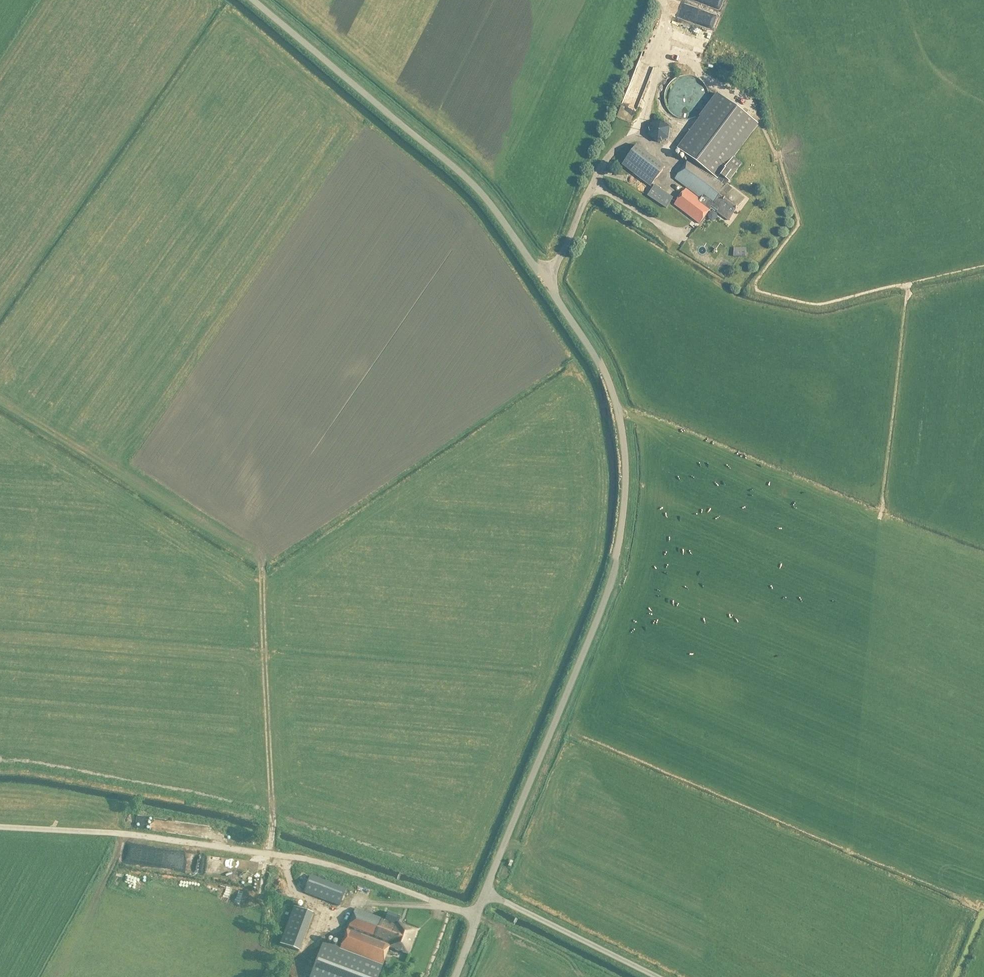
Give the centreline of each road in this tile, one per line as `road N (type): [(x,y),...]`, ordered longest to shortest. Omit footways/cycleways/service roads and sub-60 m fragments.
road 1 (unclassified): [(484,888),(614,561),(627,481),(616,402),(603,366),(533,256),(469,177),(259,0)]
road 2 (unclassified): [(477,911),(296,852),(0,822)]
road 3 (unclassified): [(667,976),(484,888)]

